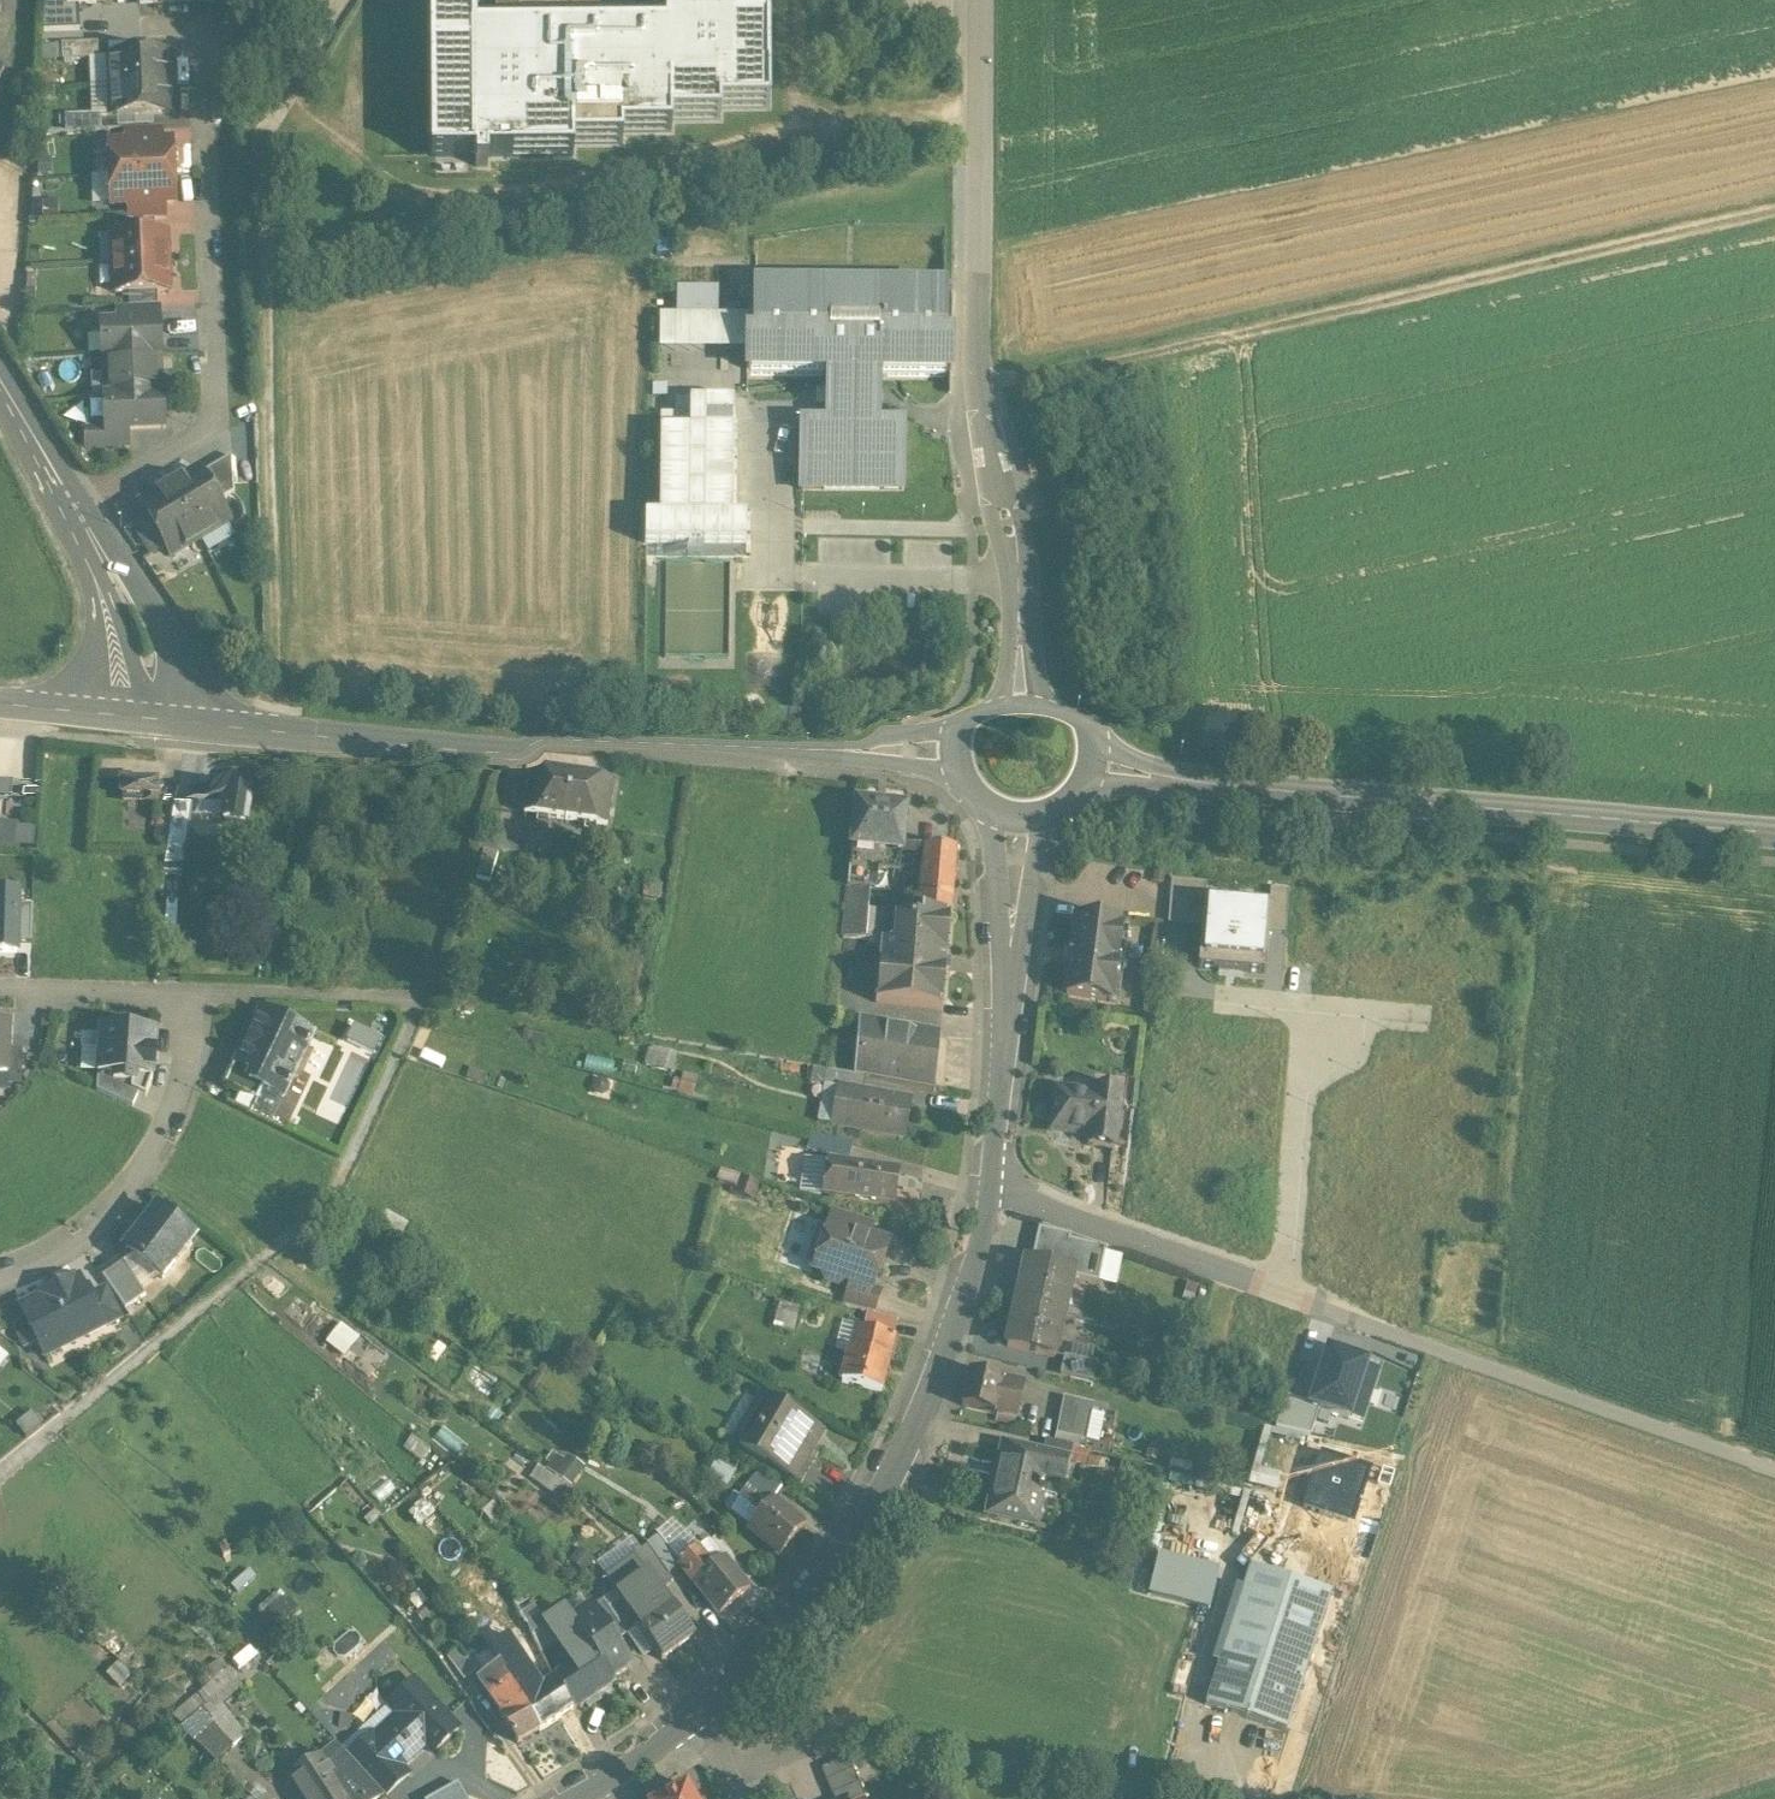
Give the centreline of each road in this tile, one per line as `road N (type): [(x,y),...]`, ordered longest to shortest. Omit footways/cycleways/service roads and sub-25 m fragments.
road 1 (track): [(984,398),(1193,357),(1774,216)]
road 2 (tertiary): [(808,782),(190,721)]
road 3 (residential): [(1017,606),(984,398),(987,0)]
road 4 (tertiary): [(988,1217),(948,1363),(884,1503),(779,1650),(698,1735)]
road 5 (tertiary): [(1774,859),(1243,817)]
road 6 (residential): [(0,1318),(61,1290),(103,1256),(154,1191),(181,1113),(185,1037)]
road 7 (residential): [(1278,1315),(988,1217)]
road 8 (track): [(1774,1486),(1488,1388)]
road 9 (residential): [(1311,1063),(1298,1097),(1278,1315)]
road 10 (tertiary): [(190,721),(181,667),(103,536),(69,503)]
road 11 (residential): [(185,1037),(423,1041)]
road 12 (tertiary): [(1005,995),(988,1217)]
road 13 (residential): [(1488,1388),(1278,1315)]
road 14 (tertiary): [(69,503),(106,609),(114,714)]
road 15 (residential): [(185,1037),(0,1033)]
road 16 (tertiary): [(1073,819),(1220,825),(1243,817)]
road 17 (tertiary): [(1243,817),(1137,792),(1085,771)]
road 18 (tertiary): [(1005,995),(1017,982),(1045,843)]
road 19 (tertiary): [(990,844),(996,978),(1005,995)]
road 20 (tertiary): [(808,782),(840,796),(956,813)]
road 21 (tertiary): [(950,760),(822,774),(808,782)]
road 22 (tertiary): [(0,386),(69,503)]

